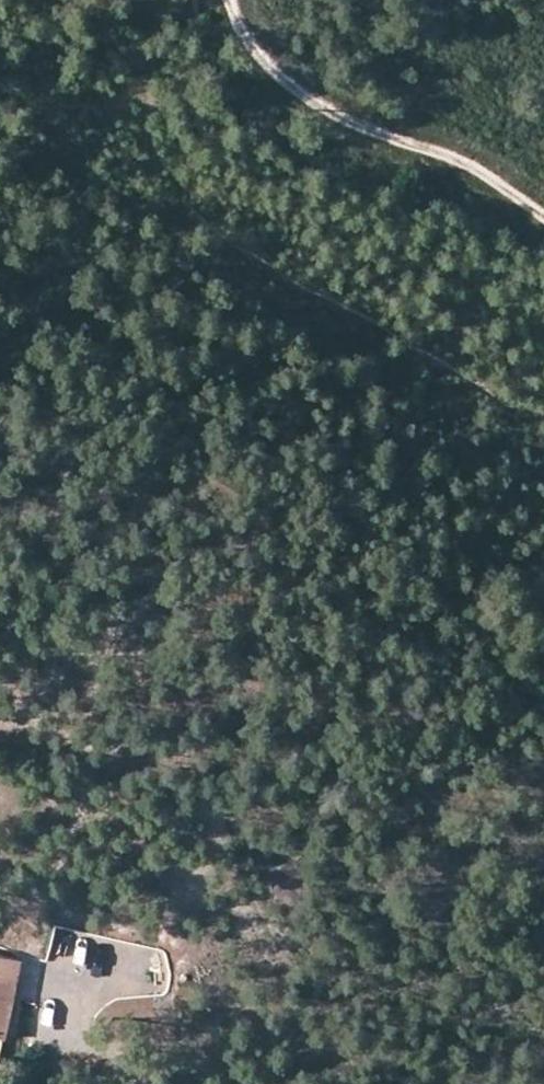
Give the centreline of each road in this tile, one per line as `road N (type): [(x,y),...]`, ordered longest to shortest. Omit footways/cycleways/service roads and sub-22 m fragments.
road 1 (track): [(543,213),(470,162),(364,139),(290,78),(244,0)]

